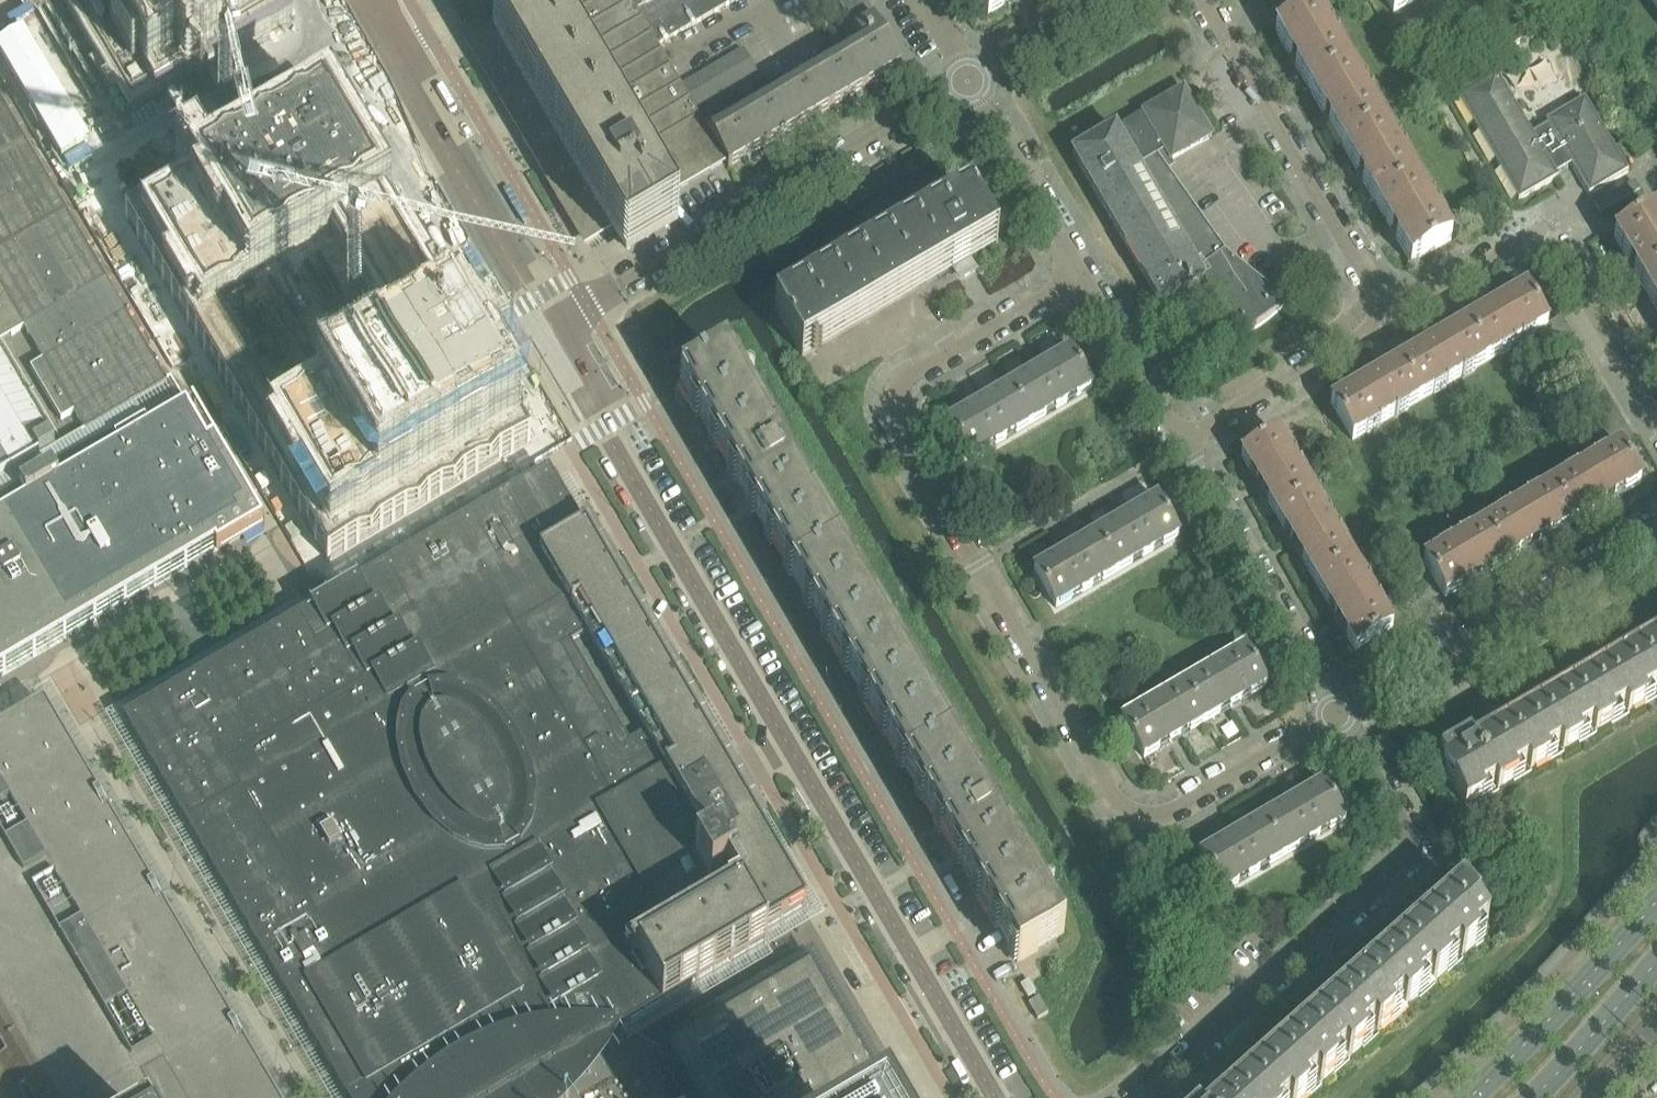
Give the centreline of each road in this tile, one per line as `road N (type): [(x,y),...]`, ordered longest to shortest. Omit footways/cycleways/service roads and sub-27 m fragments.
road 1 (residential): [(1089,282),(908,376),(896,396),(898,422),(1112,798),(1140,816),(1167,813),(1343,716)]
road 2 (unclassified): [(997,1097),(548,322)]
road 3 (residential): [(1135,1097),(1429,848),(1343,716)]
road 4 (residential): [(970,80),(548,322)]
road 5 (residential): [(1656,427),(1558,258),(1542,247),(1523,248),(1395,322)]
road 6 (residential): [(1395,322),(1202,0)]
road 7 (residential): [(1343,716),(1656,521)]
road 8 (unclassified): [(548,322),(396,47)]
road 9 (residential): [(1343,716),(1185,446)]
road 10 (tertiary): [(1656,912),(1476,1097)]
road 11 (residential): [(1185,446),(1395,322)]
road 12 (residential): [(1089,282),(970,80)]
road 13 (residential): [(1185,446),(1089,282)]
road 14 (tertiary): [(1538,1097),(1656,971)]
road 15 (residential): [(1107,0),(970,80)]

